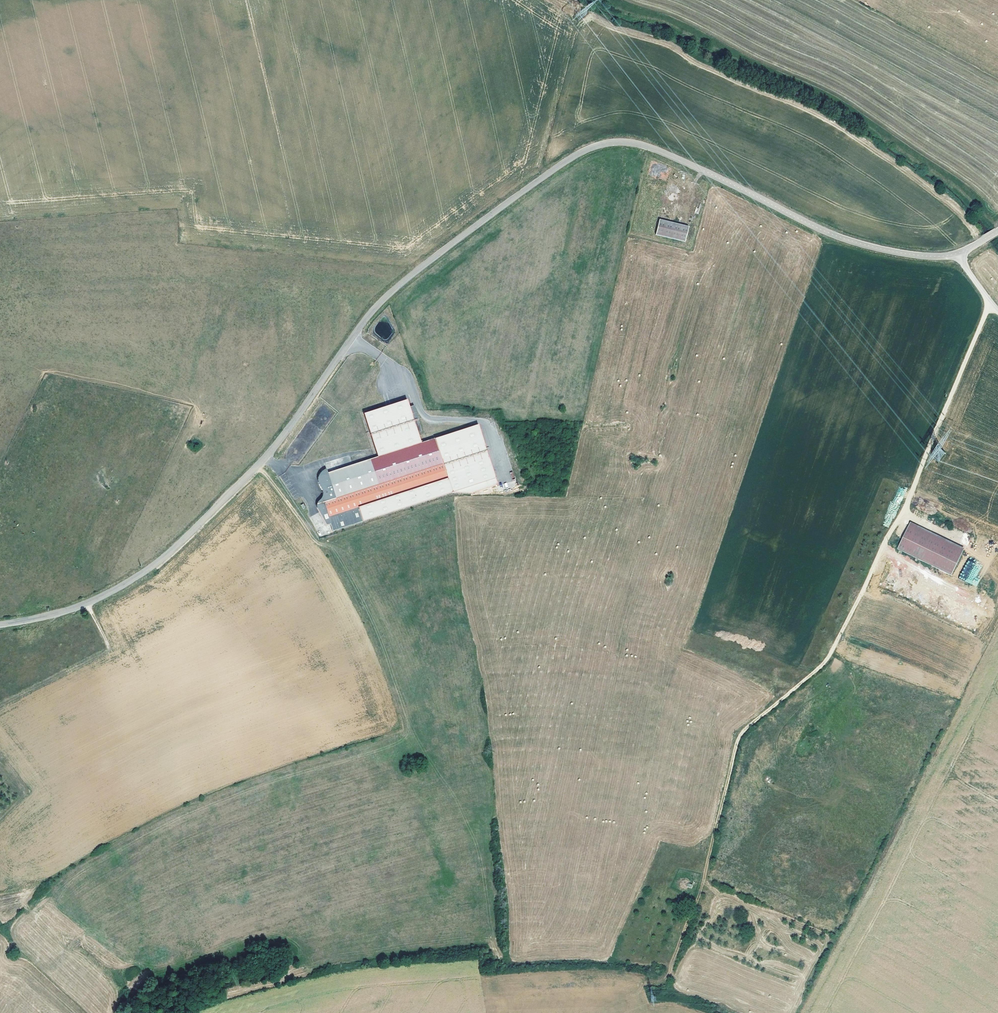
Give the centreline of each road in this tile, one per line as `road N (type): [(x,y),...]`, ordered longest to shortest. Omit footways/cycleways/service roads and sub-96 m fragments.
road 1 (tertiary): [(997,231),(952,255),(893,251),(835,235),(652,148),(616,142),(587,149),(386,296),(265,458),(160,560),(86,604),(0,624)]
road 2 (track): [(991,305),(841,637),(824,664),(741,736),(704,882),(665,981)]

